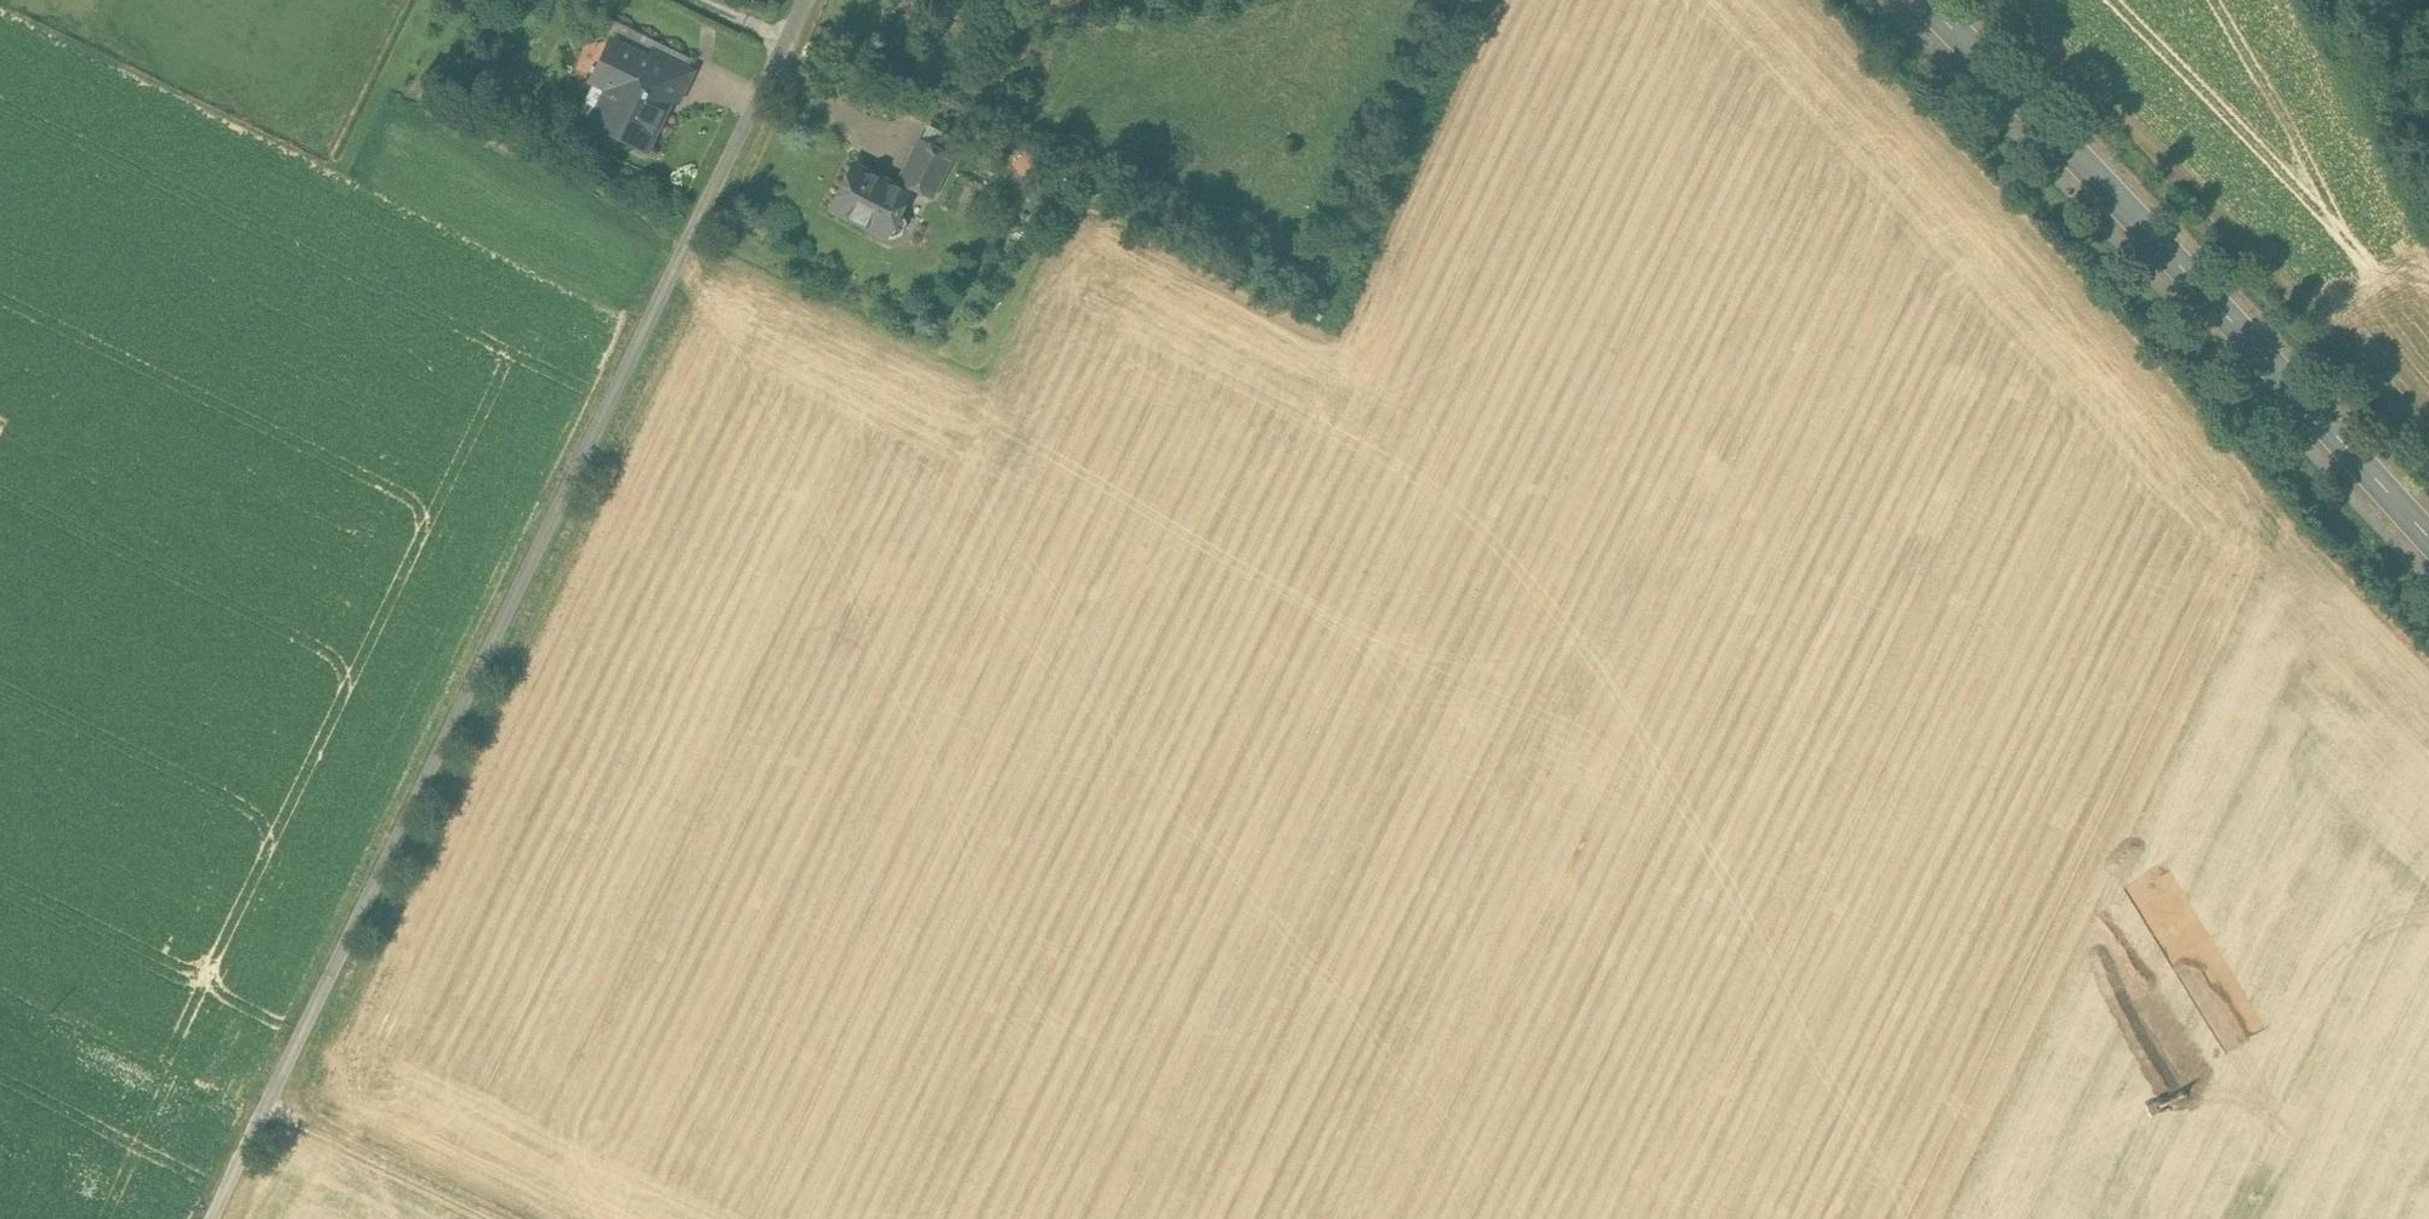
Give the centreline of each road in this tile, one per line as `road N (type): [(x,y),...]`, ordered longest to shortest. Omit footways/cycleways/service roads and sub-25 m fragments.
road 1 (unclassified): [(803,0),(213,1218)]
road 2 (secondary): [(2428,530),(2155,236),(1918,0)]
road 3 (track): [(267,1106),(499,1218)]

